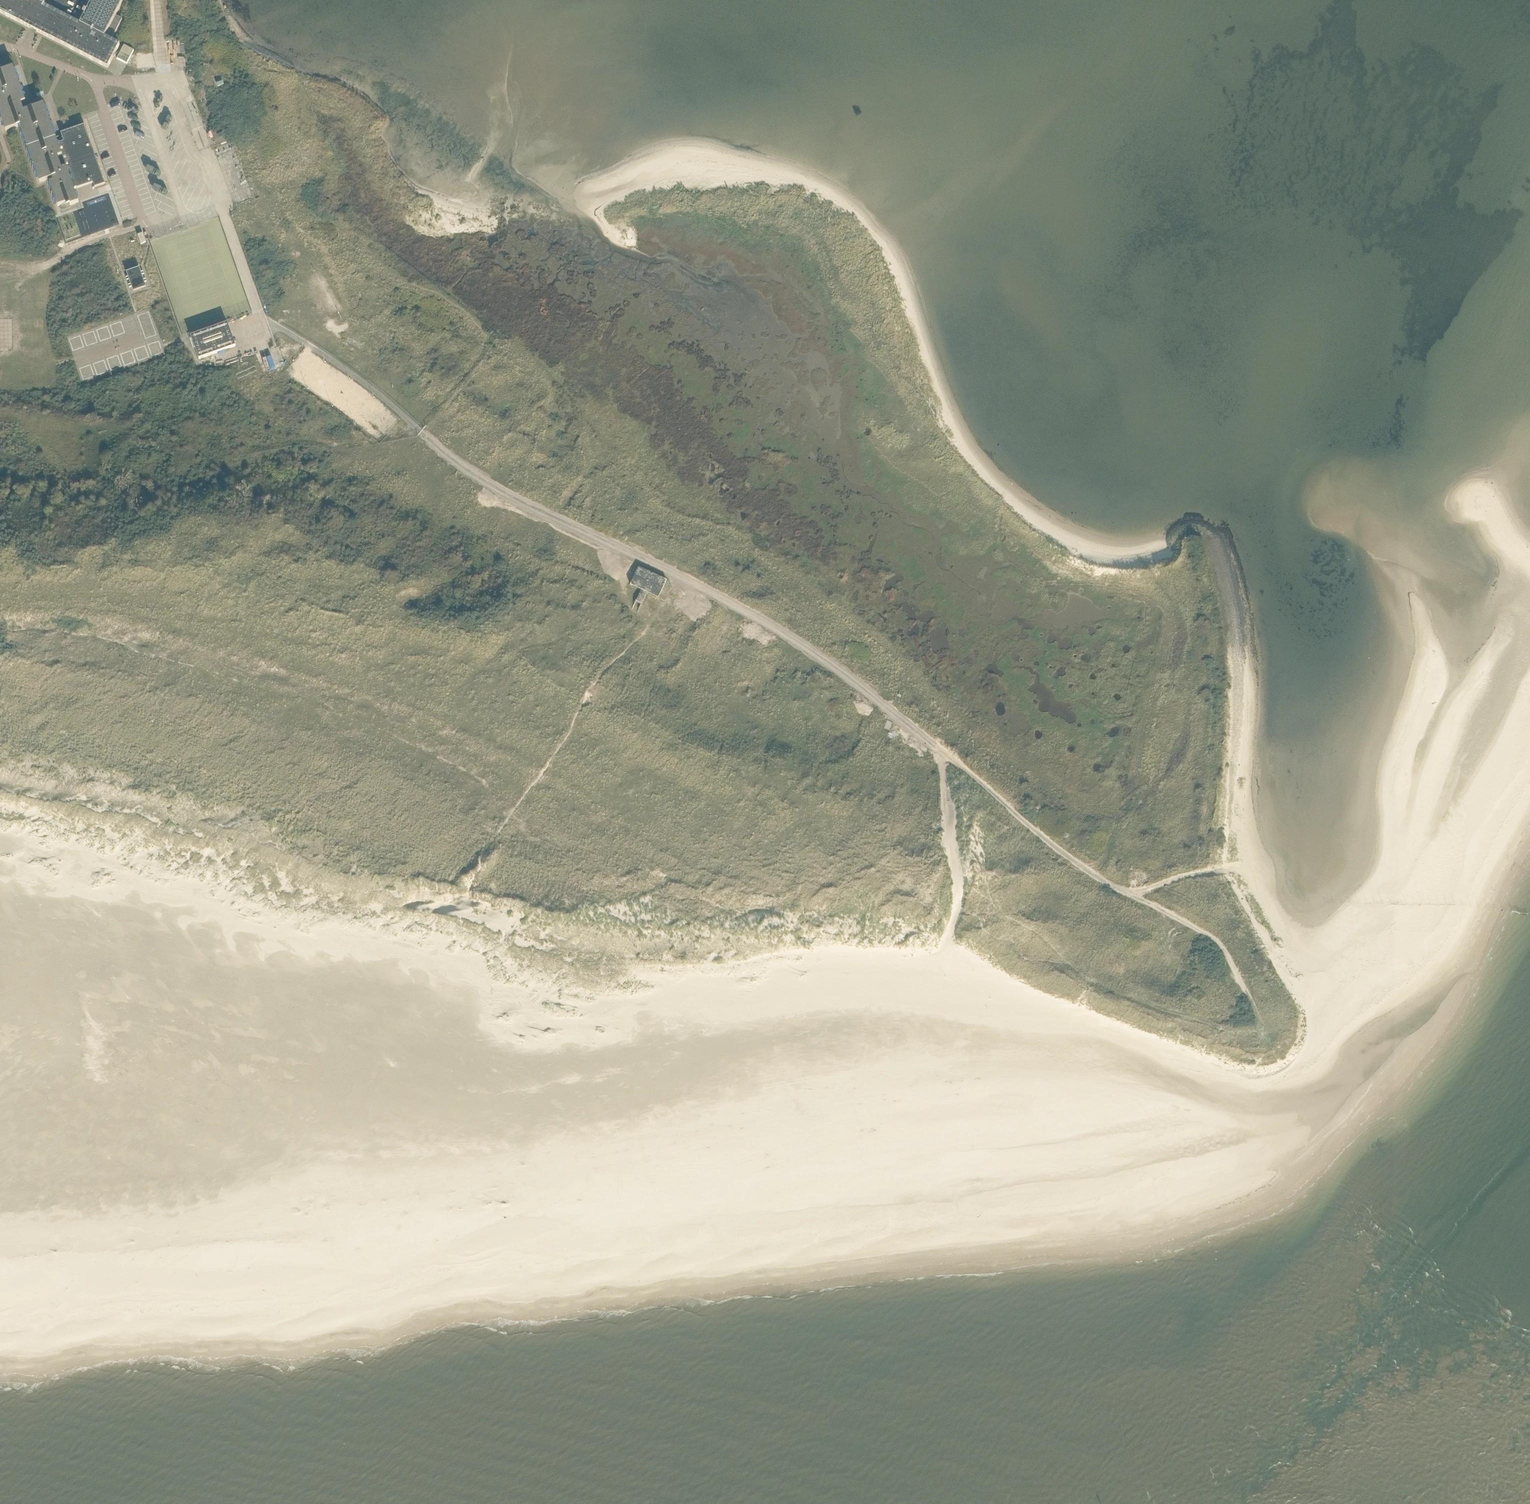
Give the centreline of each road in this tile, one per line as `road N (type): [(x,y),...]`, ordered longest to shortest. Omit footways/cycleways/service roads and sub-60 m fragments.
road 1 (unclassified): [(1266,1044),(1255,1007),(1213,937),(1092,874),(817,654),(674,571),(483,480),(346,370),(263,317),(226,216)]
road 2 (unclassified): [(164,88),(226,216)]

